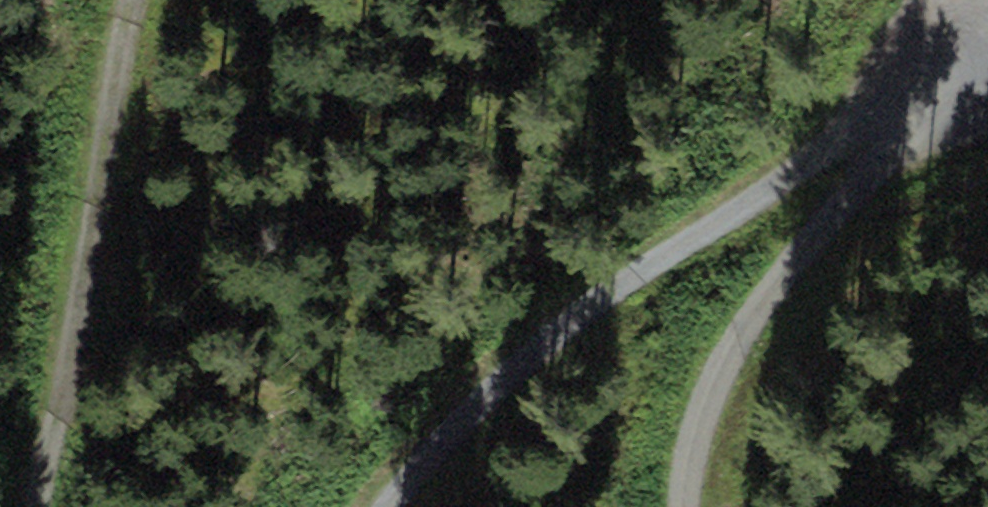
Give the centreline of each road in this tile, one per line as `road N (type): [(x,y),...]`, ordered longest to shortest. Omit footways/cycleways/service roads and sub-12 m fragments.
road 1 (track): [(384,506),(430,436),(632,279),(894,158)]
road 2 (track): [(49,506),(92,228),(138,0)]
road 3 (track): [(687,506),(705,401),(749,326),(894,158)]
road 4 (track): [(894,158),(987,78)]

